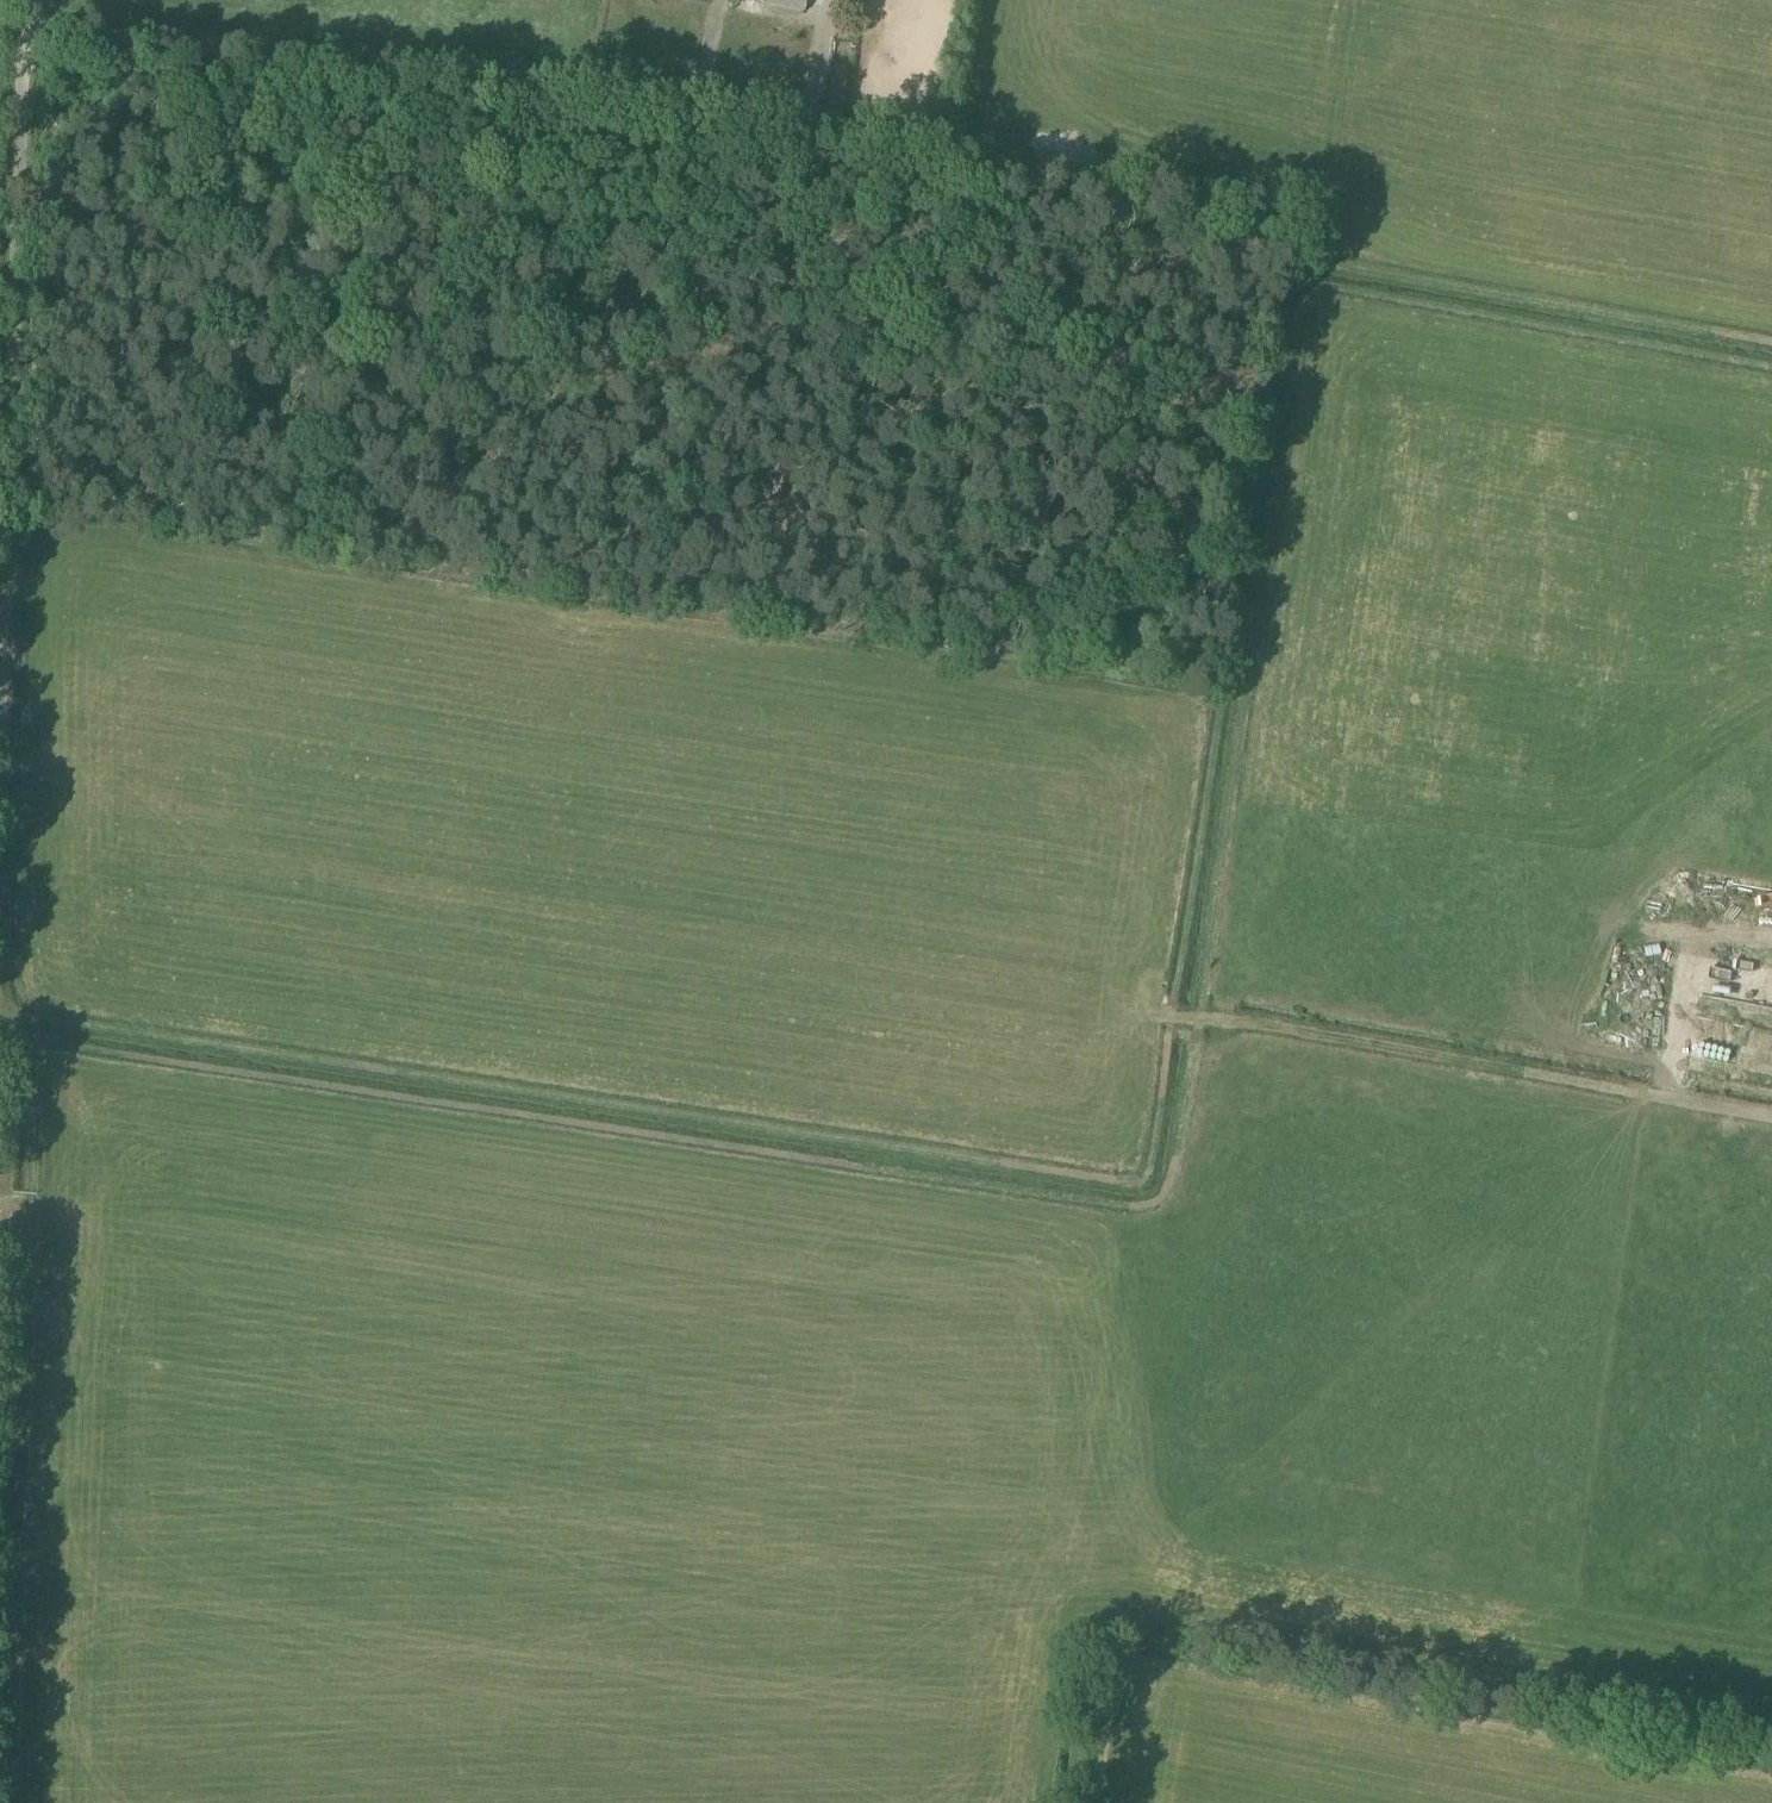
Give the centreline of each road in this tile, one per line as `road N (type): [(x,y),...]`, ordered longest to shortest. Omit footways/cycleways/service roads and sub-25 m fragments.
road 1 (unclassified): [(0,854),(29,29)]
road 2 (unclassified): [(29,29),(655,115)]

